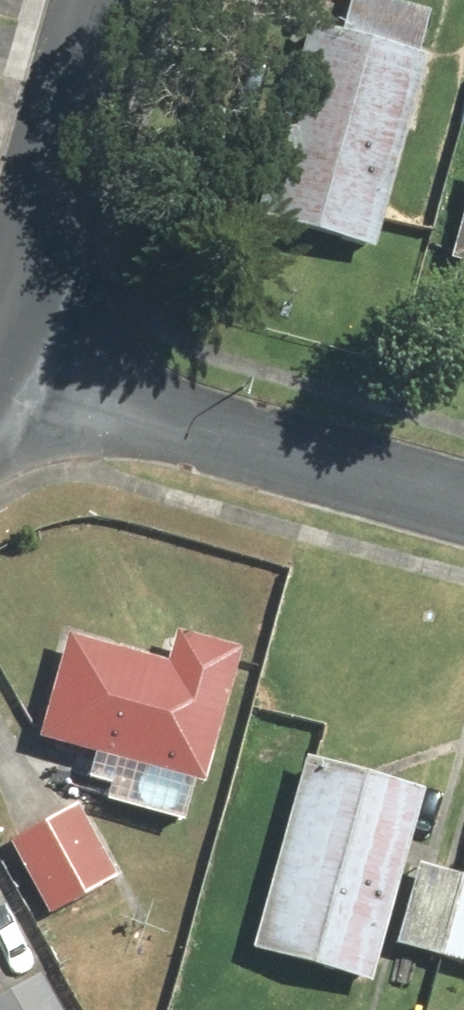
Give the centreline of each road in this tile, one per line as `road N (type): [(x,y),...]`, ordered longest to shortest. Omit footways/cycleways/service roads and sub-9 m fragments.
road 1 (residential): [(463,505),(13,380)]
road 2 (residential): [(118,0),(13,380)]

